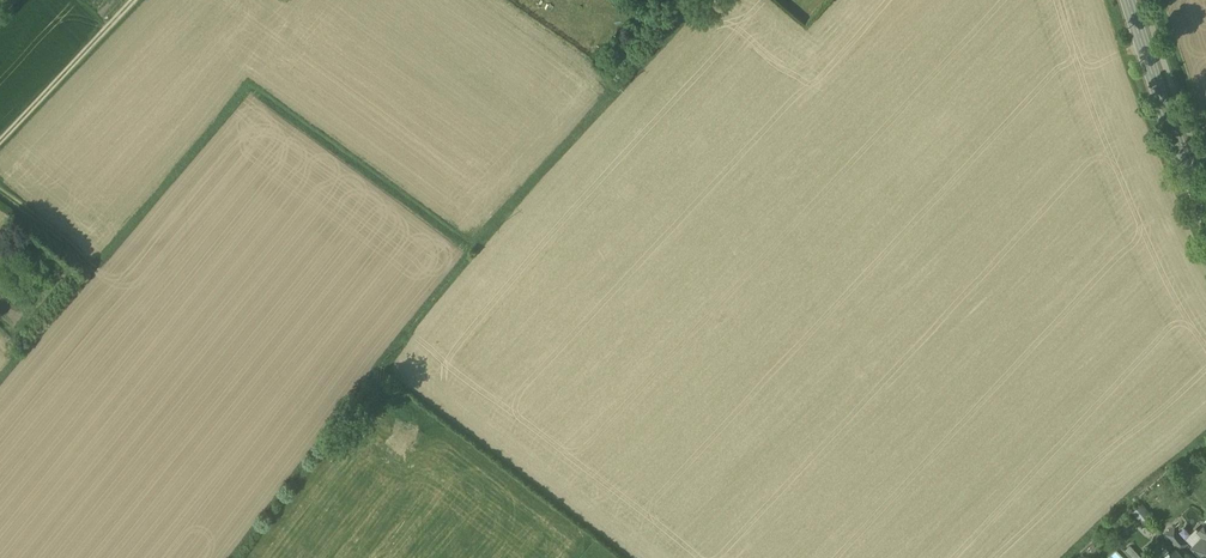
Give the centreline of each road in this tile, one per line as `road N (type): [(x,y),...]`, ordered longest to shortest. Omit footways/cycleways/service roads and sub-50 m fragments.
road 1 (secondary): [(1127,0),(1205,213)]

